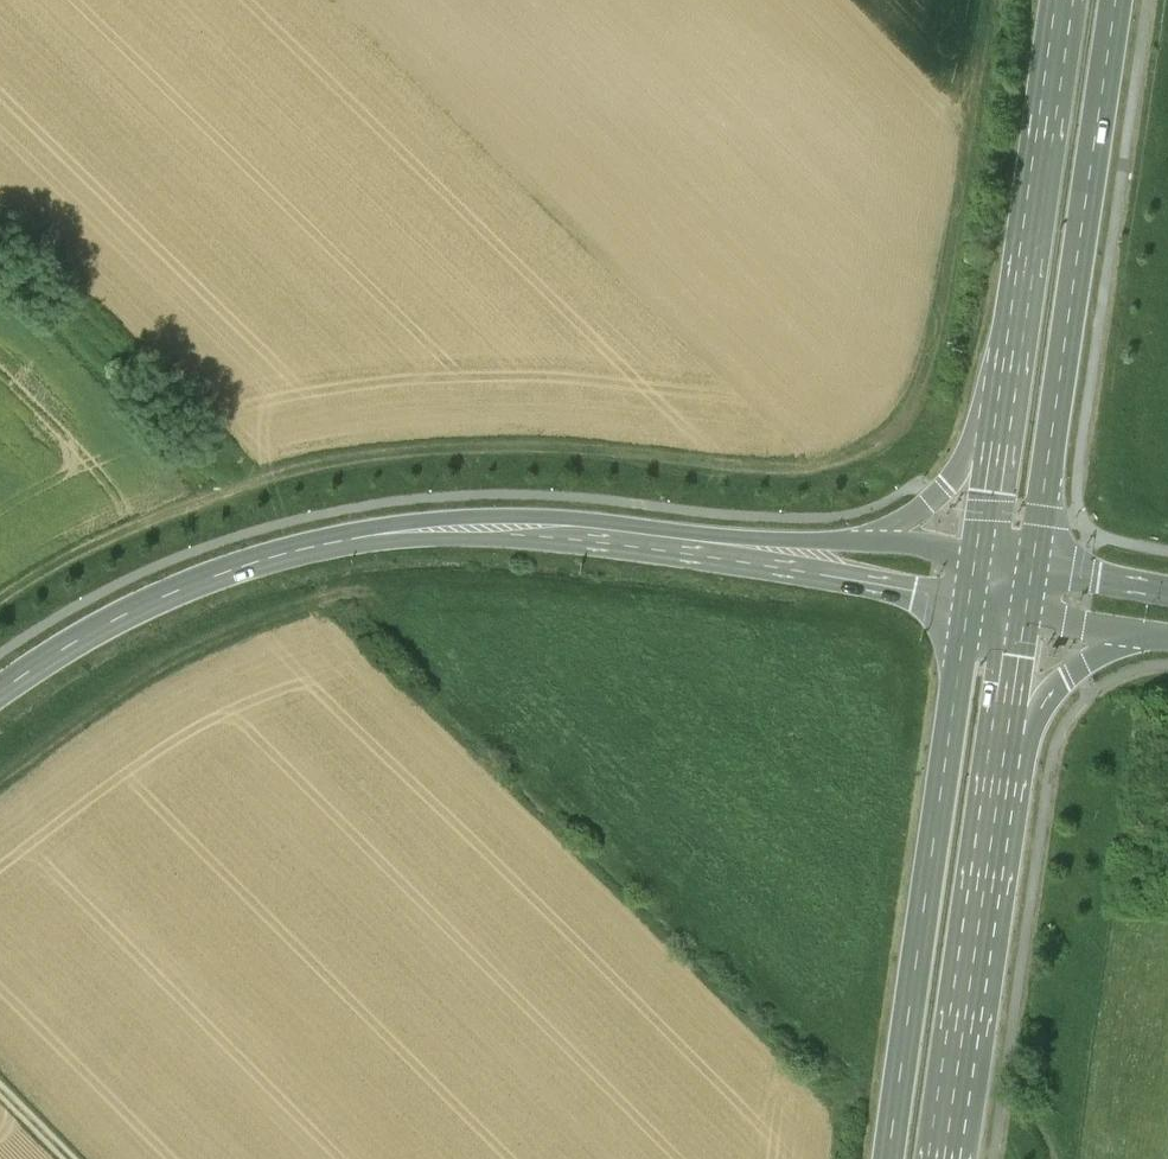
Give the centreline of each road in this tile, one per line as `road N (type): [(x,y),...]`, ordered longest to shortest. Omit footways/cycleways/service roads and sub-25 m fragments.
road 1 (track): [(0,604),(44,574),(185,509),(242,487),(369,461),(599,456),(779,470),(842,459),(893,432),(929,375),(985,0)]
road 2 (residential): [(791,551),(479,532),(305,553),(143,610),(0,699)]
road 3 (secondary): [(1035,572),(1118,0)]
road 4 (secondary): [(971,605),(892,1158)]
road 5 (secondary): [(1062,0),(999,428)]
road 6 (track): [(0,776),(150,669),(320,596),(375,587)]
road 7 (secondary): [(945,1158),(1009,751)]
road 8 (secondary): [(1009,751),(1065,678),(1118,650),(1167,638)]
road 9 (residential): [(791,551),(833,579),(971,605)]
road 10 (secondary): [(999,428),(937,501),(862,543)]
road 11 (unclassified): [(1028,616),(1167,636)]
road 12 (secondary): [(1009,751),(1028,616)]
road 13 (secondary): [(999,428),(977,560)]
road 14 (unclassified): [(1167,593),(1035,572)]

